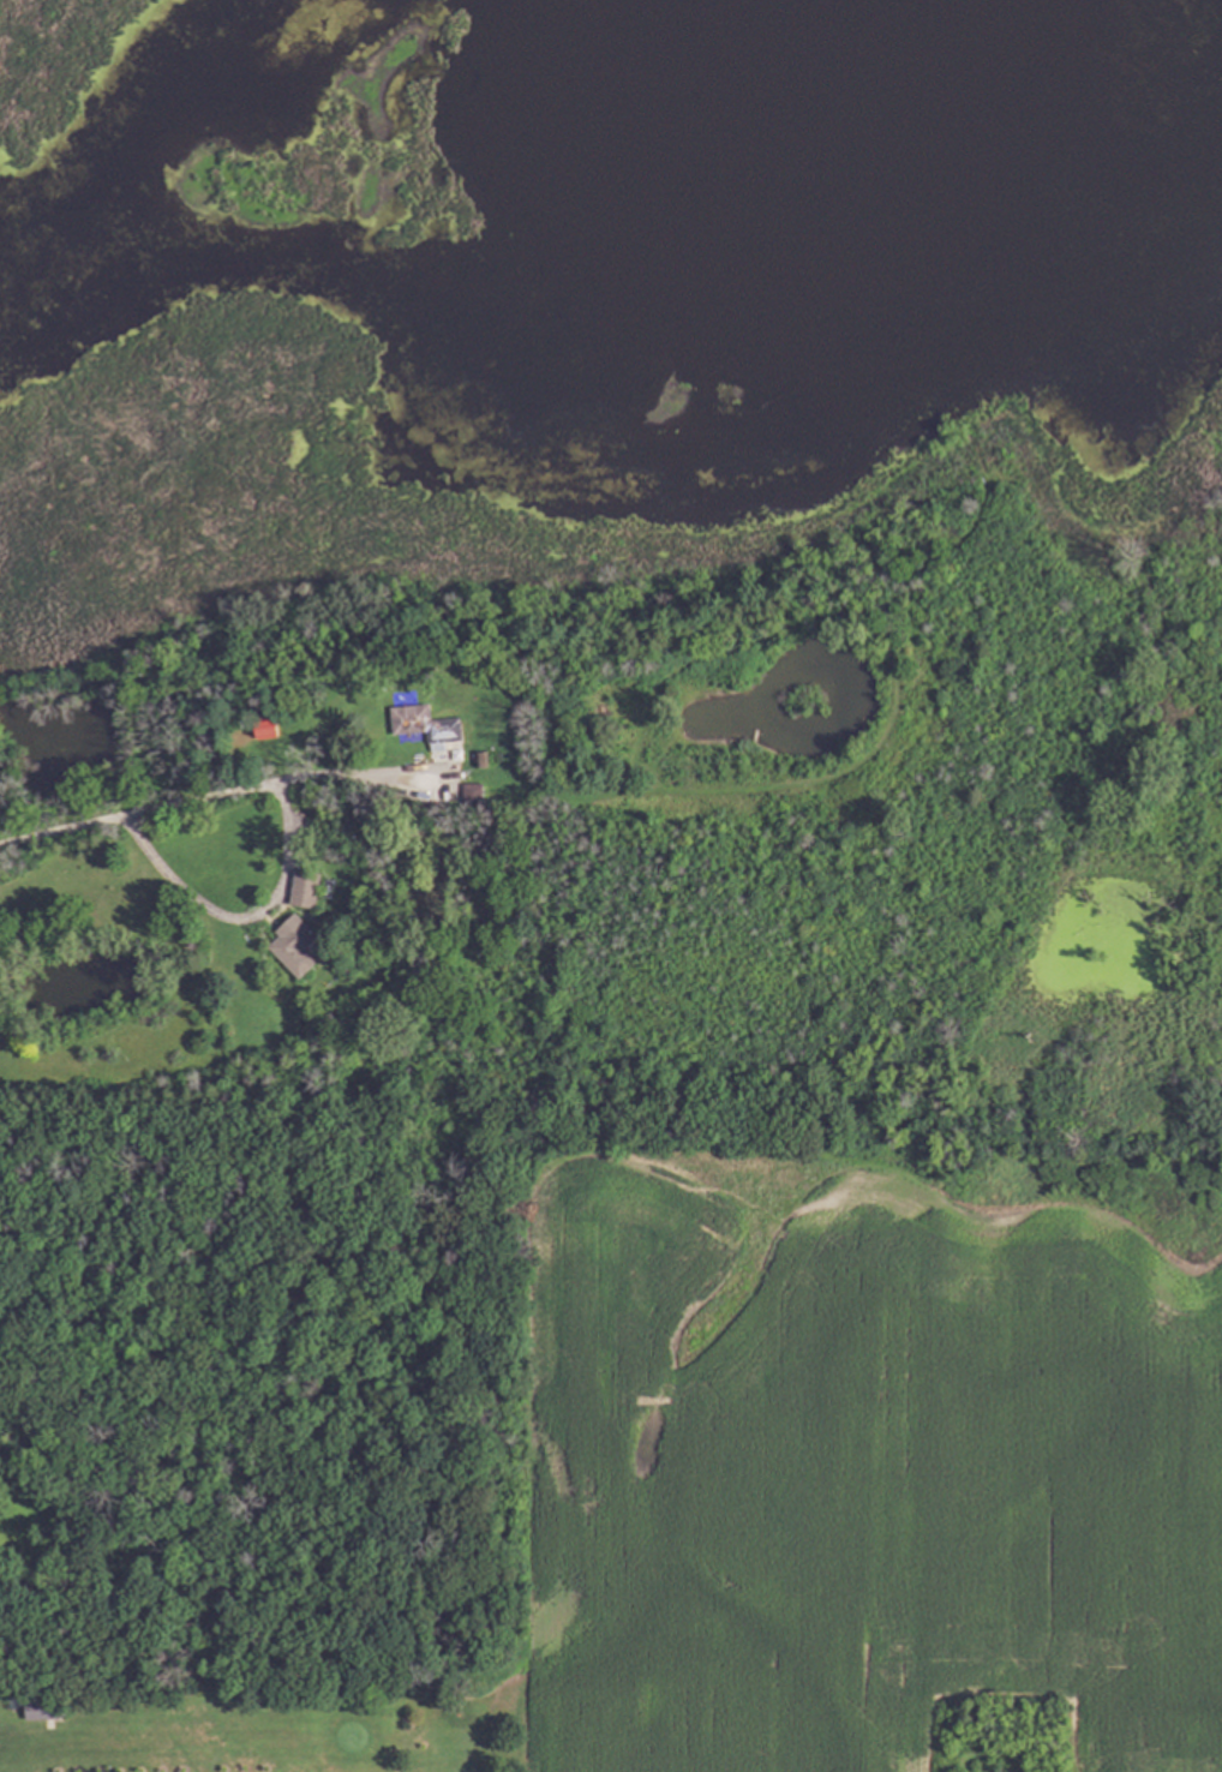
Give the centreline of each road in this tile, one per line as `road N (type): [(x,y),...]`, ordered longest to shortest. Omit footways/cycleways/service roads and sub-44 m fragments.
road 1 (residential): [(0,844),(321,780),(432,770)]

